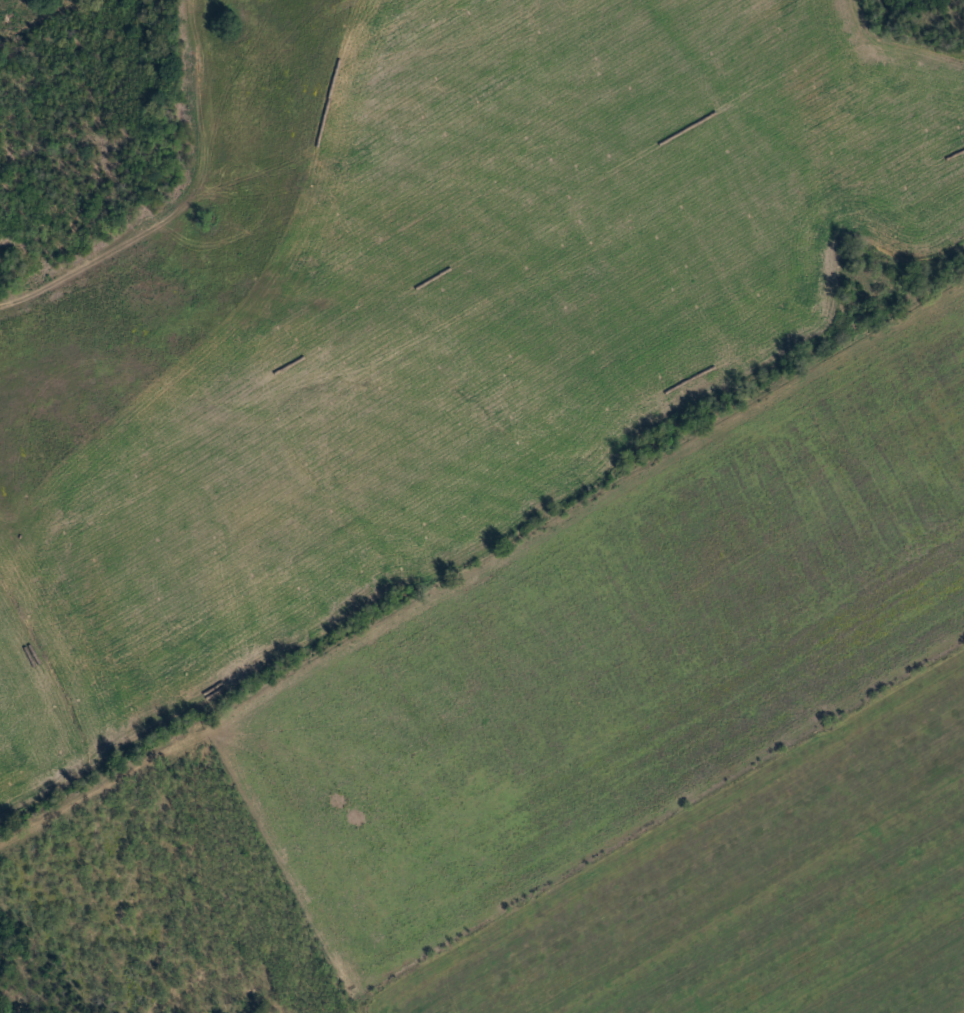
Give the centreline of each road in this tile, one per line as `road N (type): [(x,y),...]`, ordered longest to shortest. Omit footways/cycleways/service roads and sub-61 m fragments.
road 1 (residential): [(0,259),(136,287),(252,287),(277,65),(302,24),(344,0)]
road 2 (residential): [(848,0),(882,33),(963,38)]

